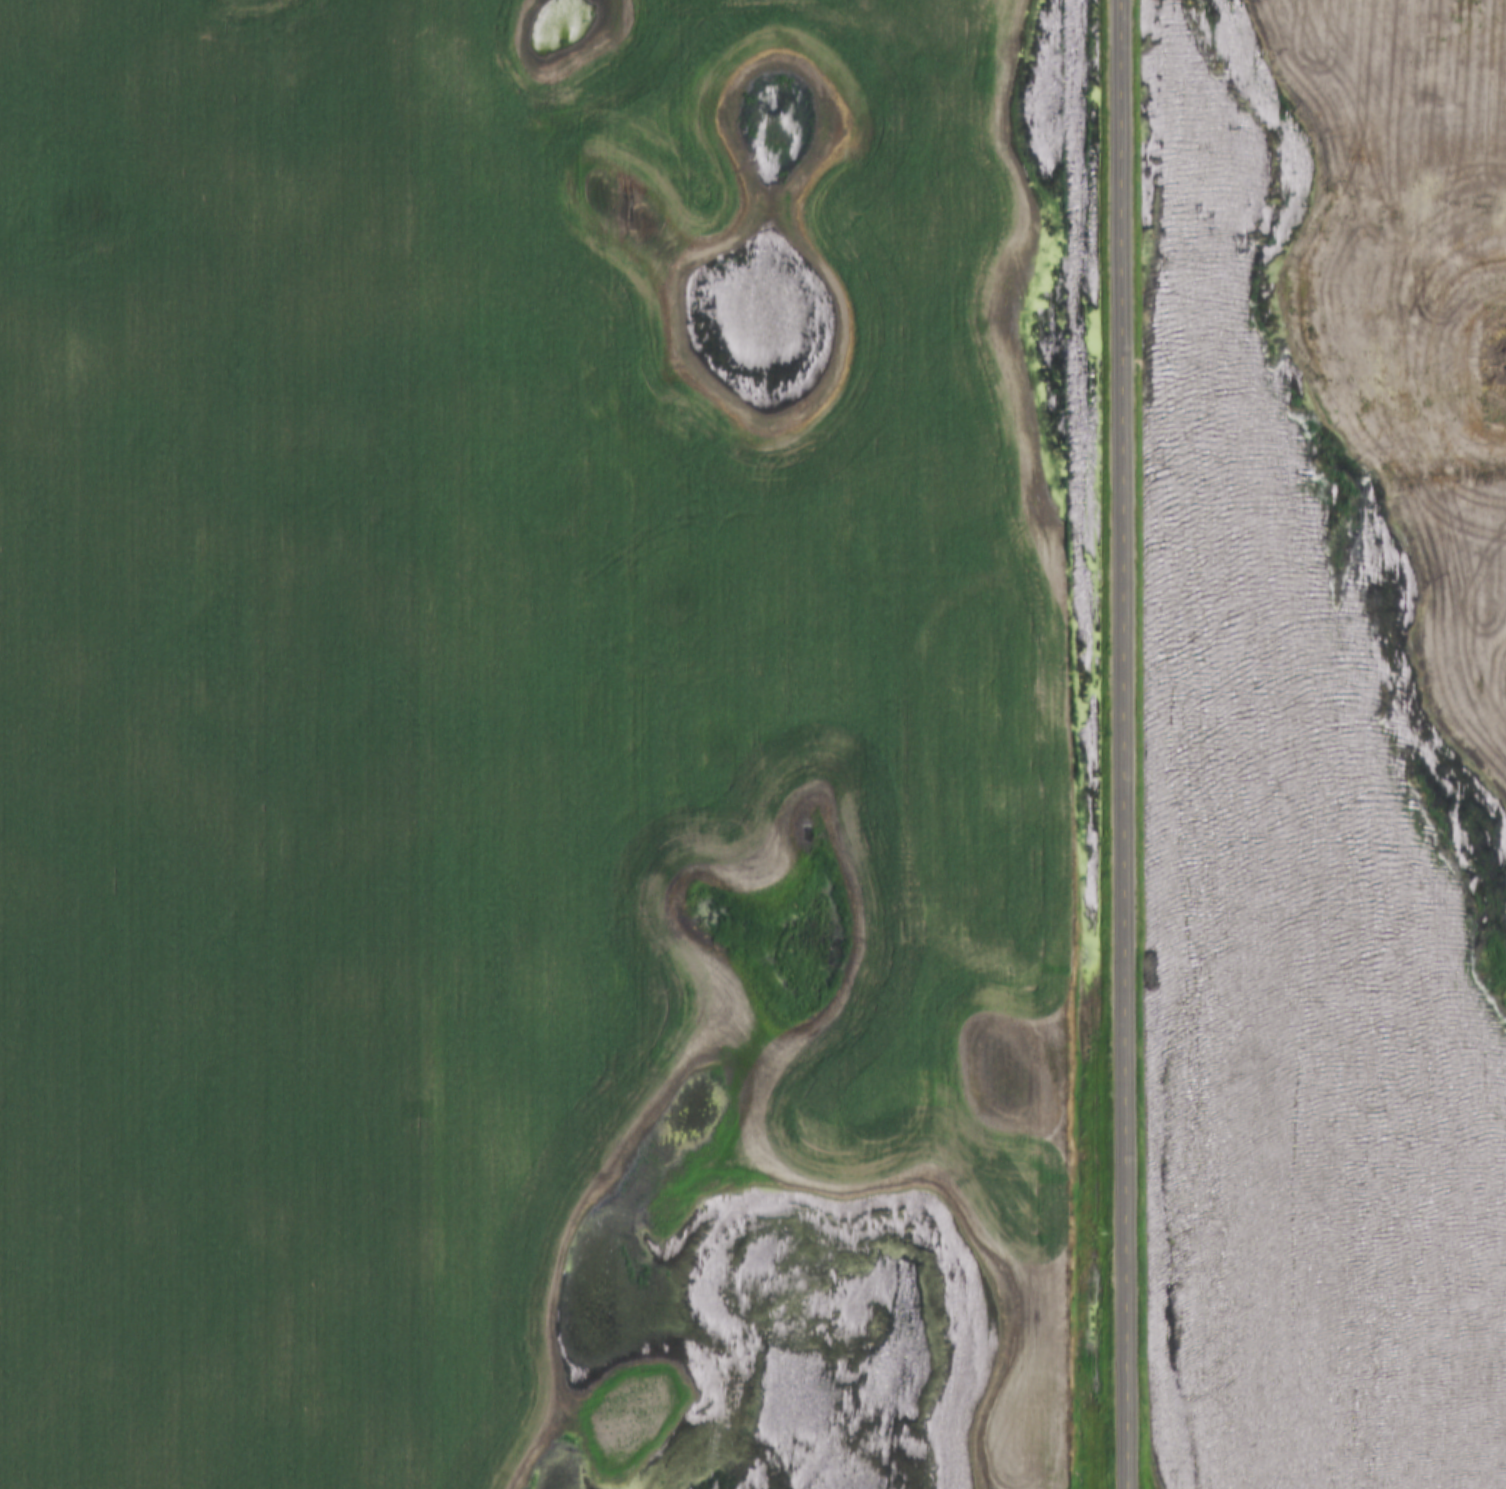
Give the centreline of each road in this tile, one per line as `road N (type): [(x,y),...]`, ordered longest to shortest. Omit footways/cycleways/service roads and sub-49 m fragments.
road 1 (tertiary): [(1128,1488),(1119,0)]

